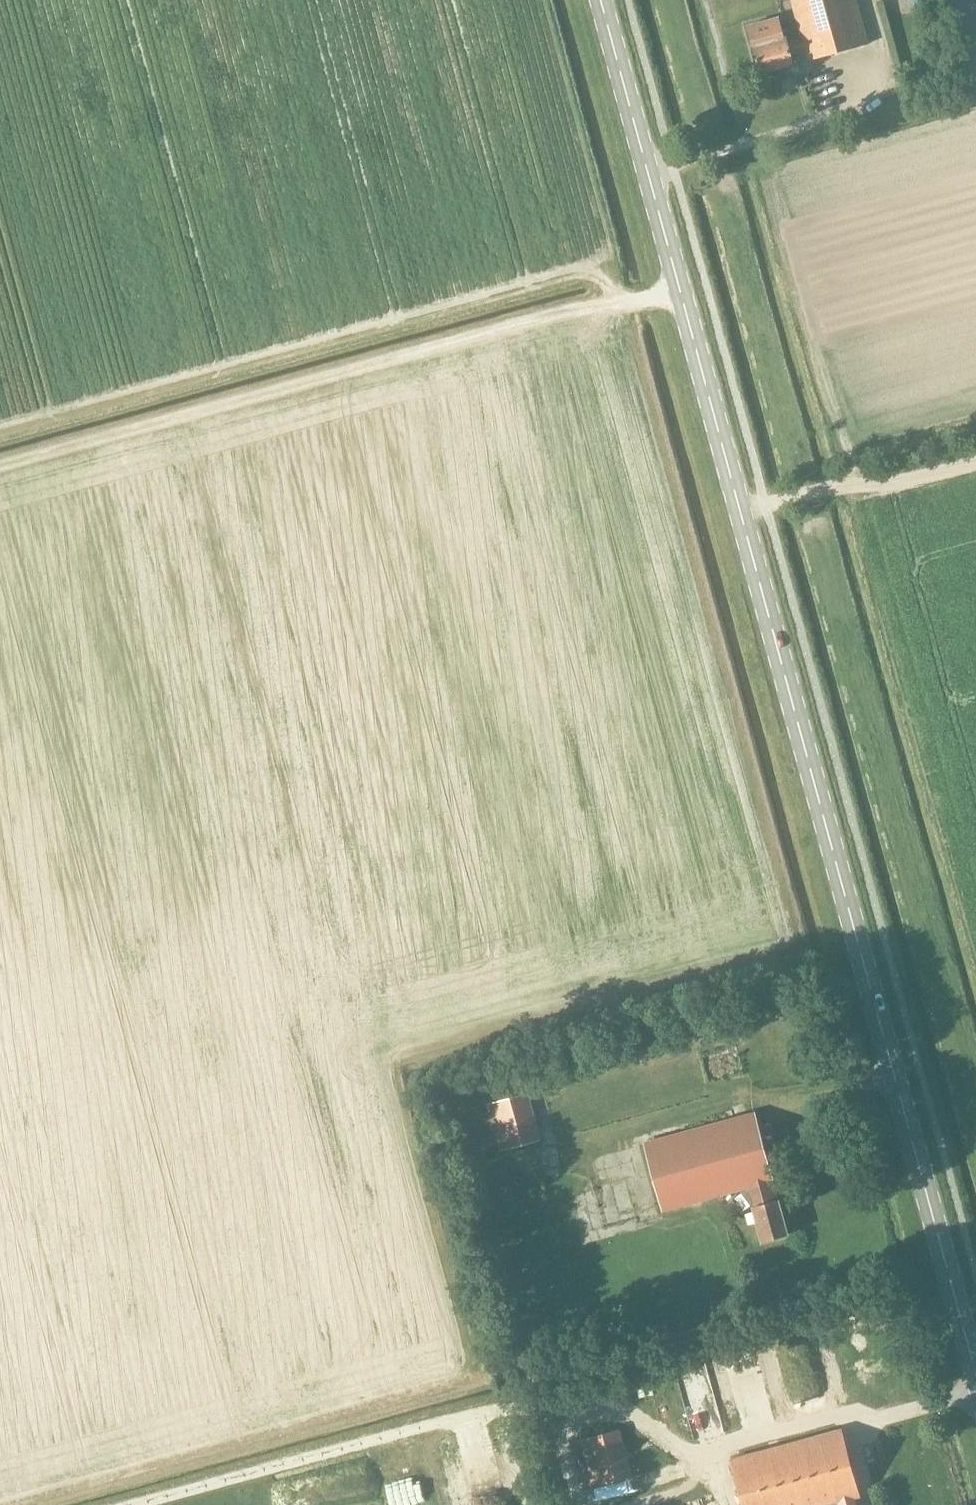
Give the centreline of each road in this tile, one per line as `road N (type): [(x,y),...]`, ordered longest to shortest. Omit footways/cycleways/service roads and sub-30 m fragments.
road 1 (secondary): [(975,1374),(600,0)]
road 2 (track): [(0,465),(598,302),(645,299)]
road 3 (track): [(132,1504),(498,1407)]
road 4 (track): [(740,512),(838,485),(880,489),(975,462)]

